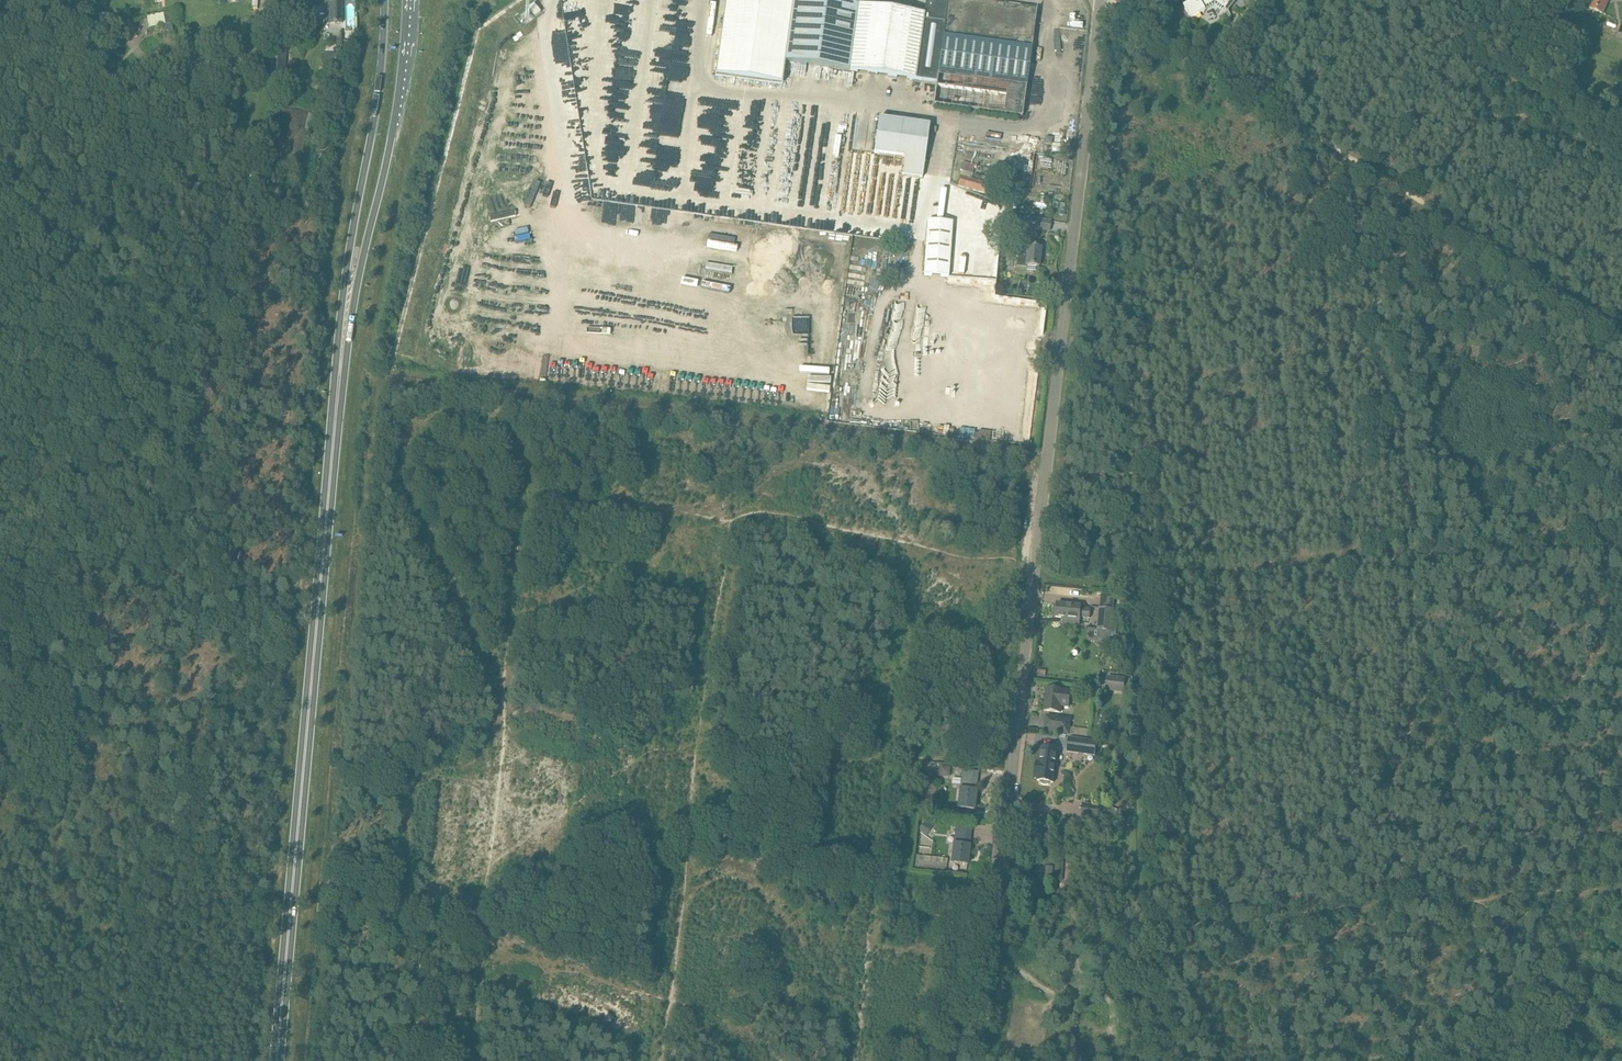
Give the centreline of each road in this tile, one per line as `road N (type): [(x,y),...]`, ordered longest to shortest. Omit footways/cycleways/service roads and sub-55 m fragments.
road 1 (unclassified): [(977,1060),(1102,0)]
road 2 (primary): [(277,1060),(346,321)]
road 3 (primary): [(346,321),(402,92),(410,0)]
road 4 (primary): [(384,0),(346,321)]

